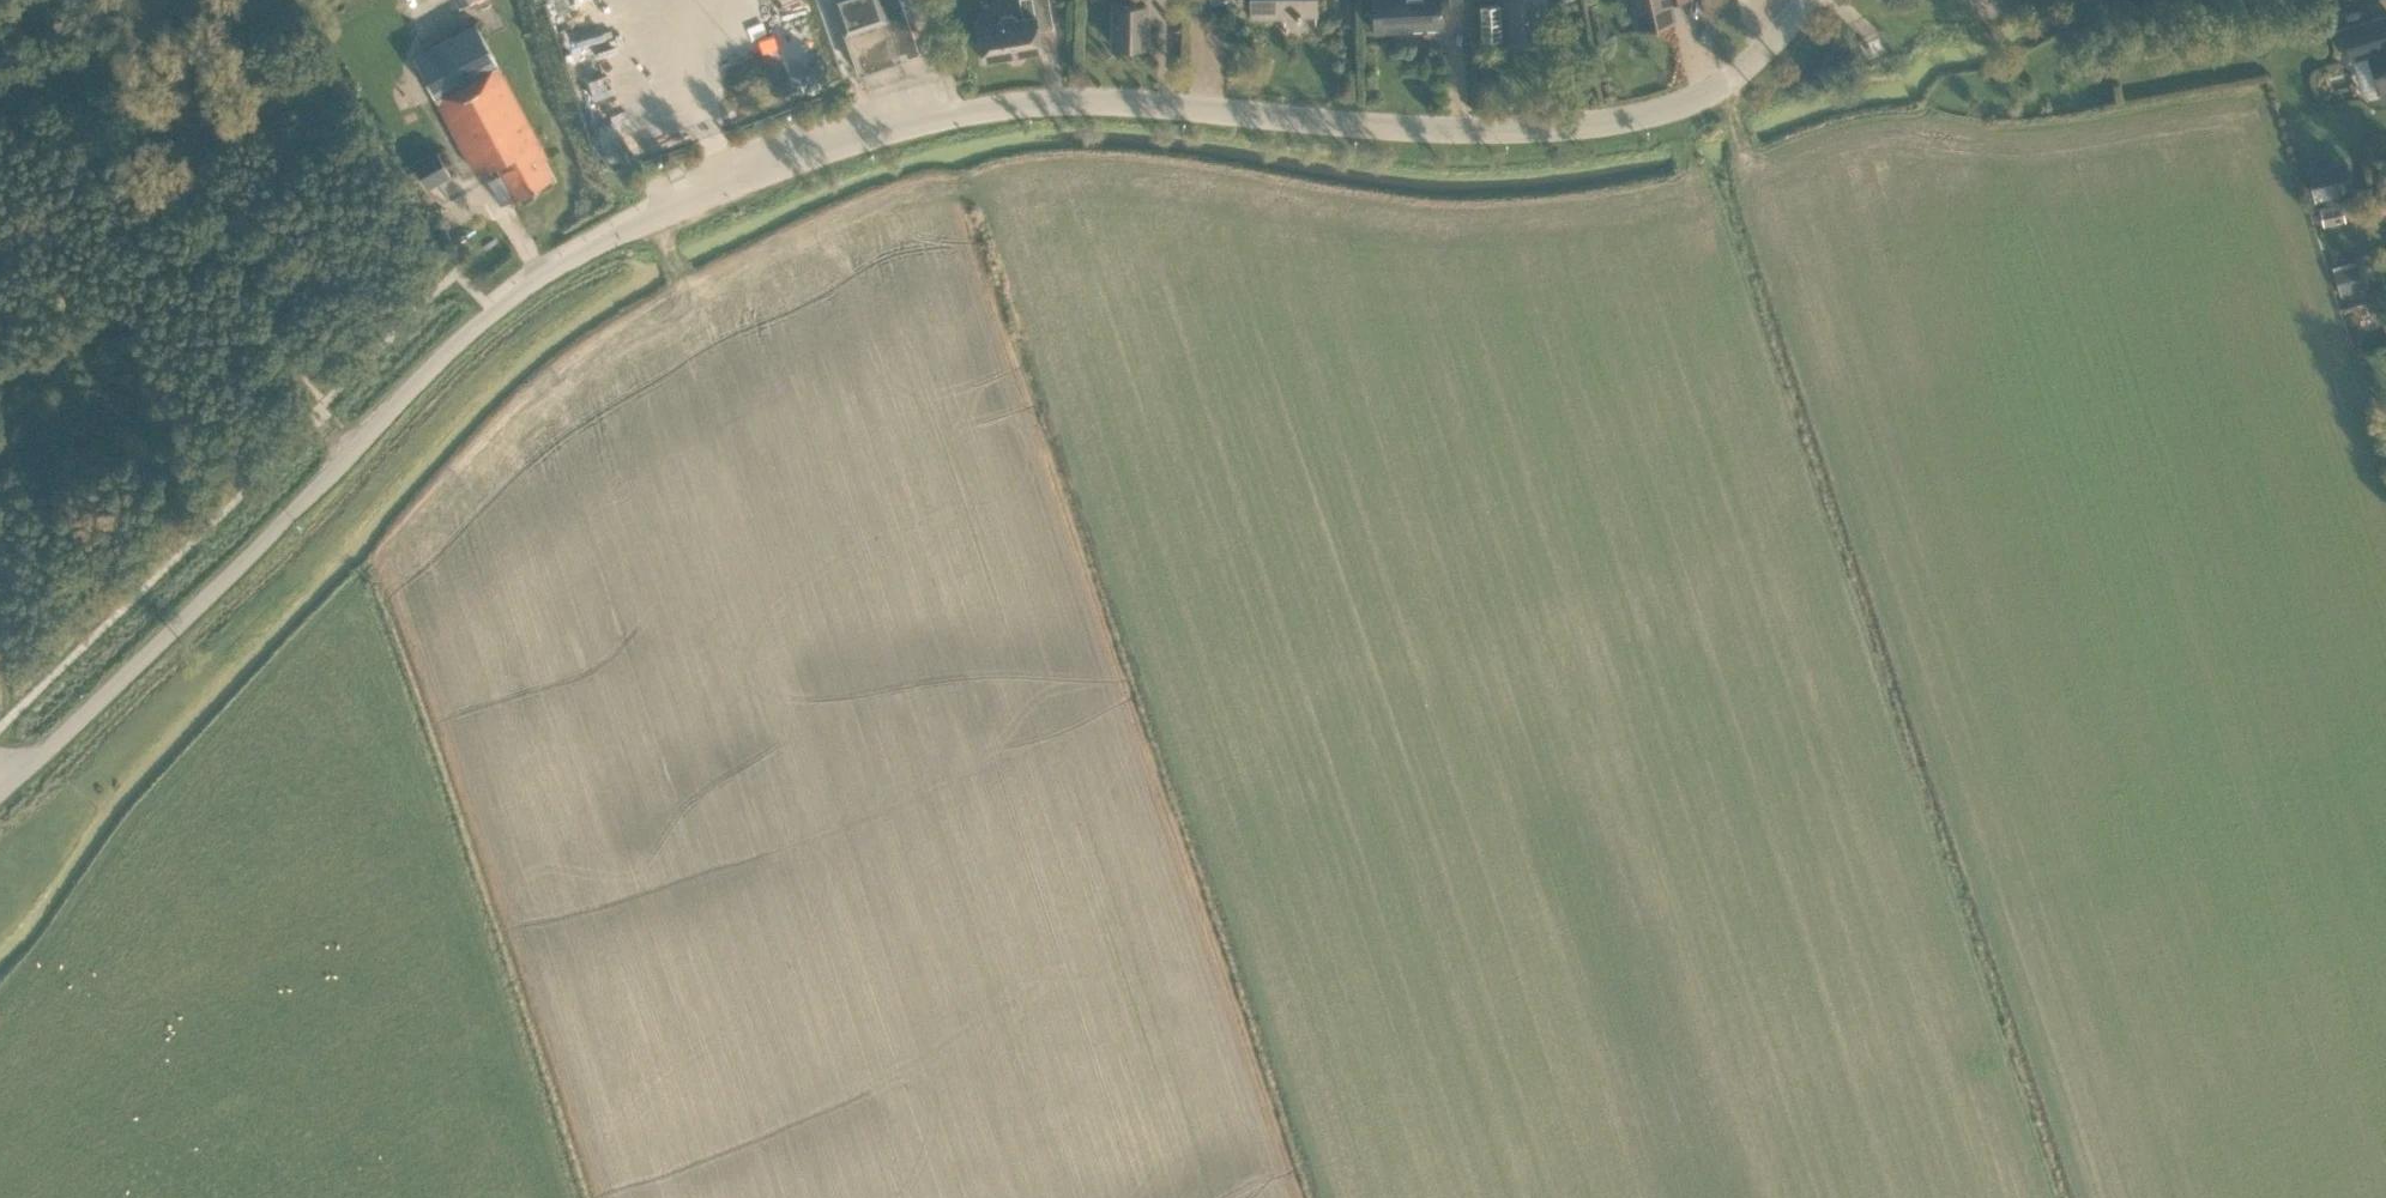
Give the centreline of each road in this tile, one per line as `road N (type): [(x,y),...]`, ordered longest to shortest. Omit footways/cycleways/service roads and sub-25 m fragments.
road 1 (unclassified): [(0,787),(229,579),(481,313),(655,214),(849,140),(961,111),(1053,99),(1420,130),(1552,128),(1643,115),(1741,69),(1804,0)]

